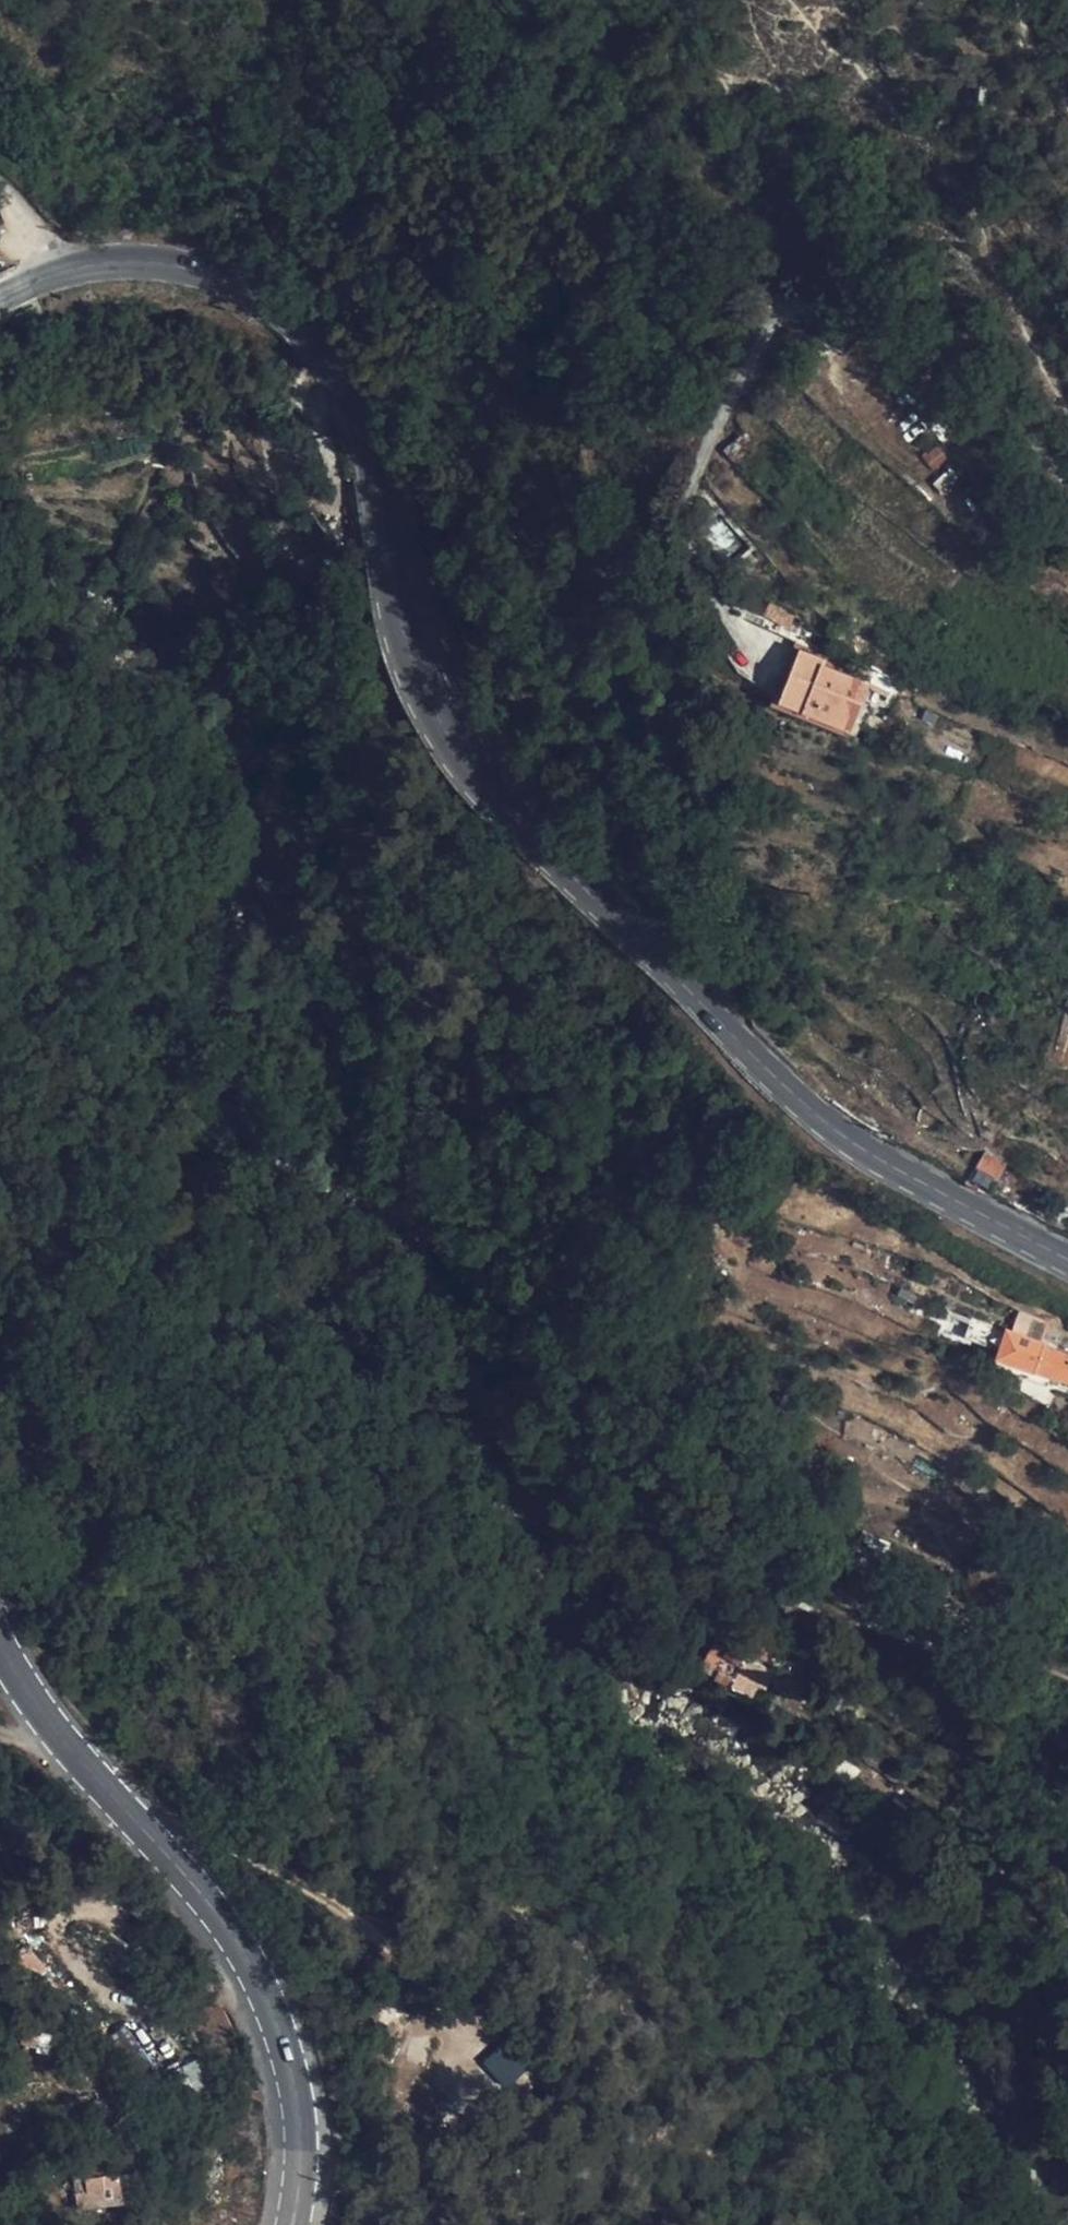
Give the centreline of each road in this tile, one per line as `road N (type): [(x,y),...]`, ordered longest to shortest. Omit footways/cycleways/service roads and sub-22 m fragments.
road 1 (secondary): [(60,269),(111,259),(164,262),(245,289),(288,317),(342,385),(372,461),(408,643),(445,727),(476,772),(805,1103),(869,1153),(1067,1258)]
road 2 (secondary): [(293,2224),(301,2184),(297,2113),(265,1990),(230,1930),(66,1748),(0,1643)]

